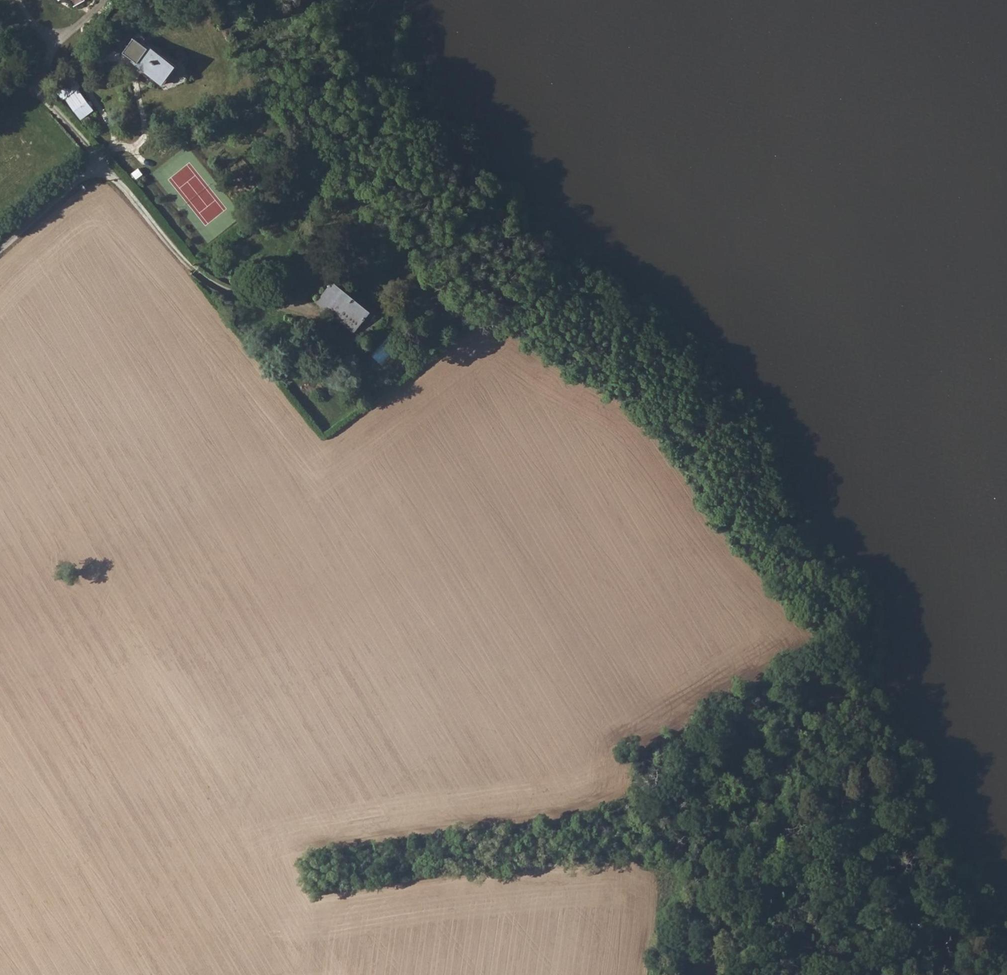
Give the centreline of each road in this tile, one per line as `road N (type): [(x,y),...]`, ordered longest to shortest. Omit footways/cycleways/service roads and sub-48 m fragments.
road 1 (residential): [(0,254),(104,165)]
road 2 (residential): [(192,267),(104,165)]

